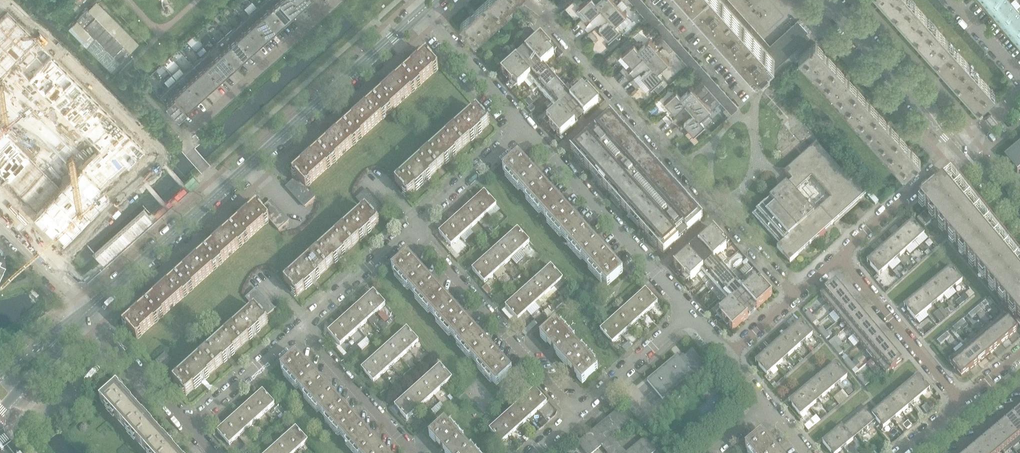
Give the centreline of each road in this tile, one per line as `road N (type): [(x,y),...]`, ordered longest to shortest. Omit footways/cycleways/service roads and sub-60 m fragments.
road 1 (tertiary): [(84,314),(422,12)]
road 2 (residential): [(532,0),(796,295)]
road 3 (residential): [(689,315),(524,127)]
road 4 (residential): [(574,416),(412,229)]
road 5 (residential): [(961,148),(829,0)]
road 6 (residential): [(840,256),(962,402)]
road 7 (residential): [(417,452),(304,327)]
road 8 (residential): [(961,148),(840,256)]
road 9 (residential): [(191,430),(84,314)]
road 10 (residential): [(524,127),(422,12)]
road 11 (residential): [(574,416),(689,315)]
road 12 (residential): [(191,430),(304,327)]
road 13 (residential): [(412,229),(524,127)]
road 14 (residential): [(304,327),(412,229)]

